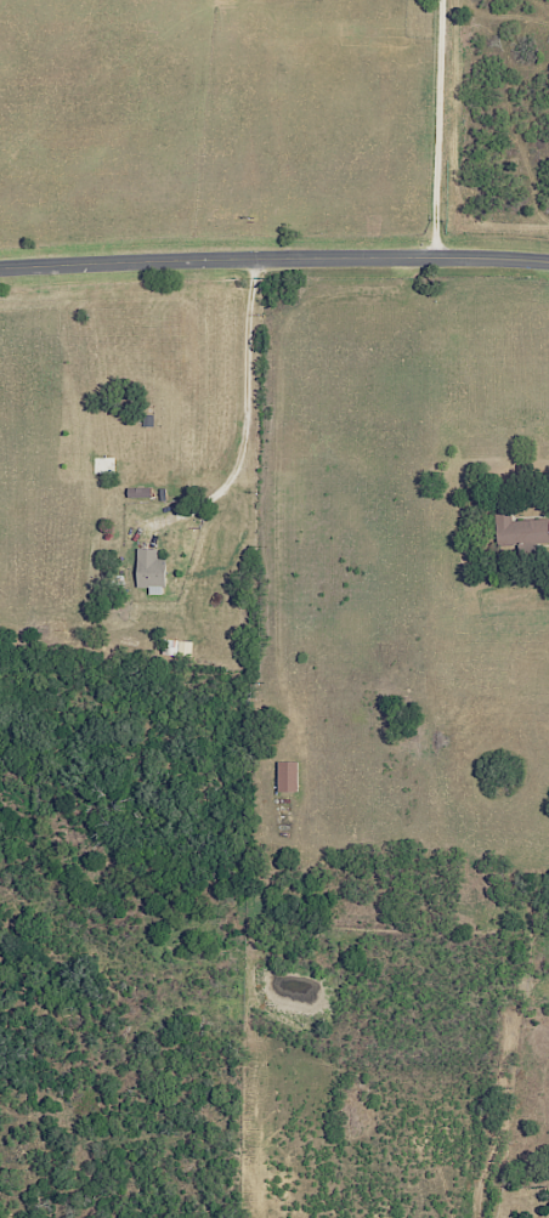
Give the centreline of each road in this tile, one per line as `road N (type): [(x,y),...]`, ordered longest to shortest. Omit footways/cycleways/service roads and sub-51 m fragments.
road 1 (residential): [(548,266),(415,261),(0,270)]

